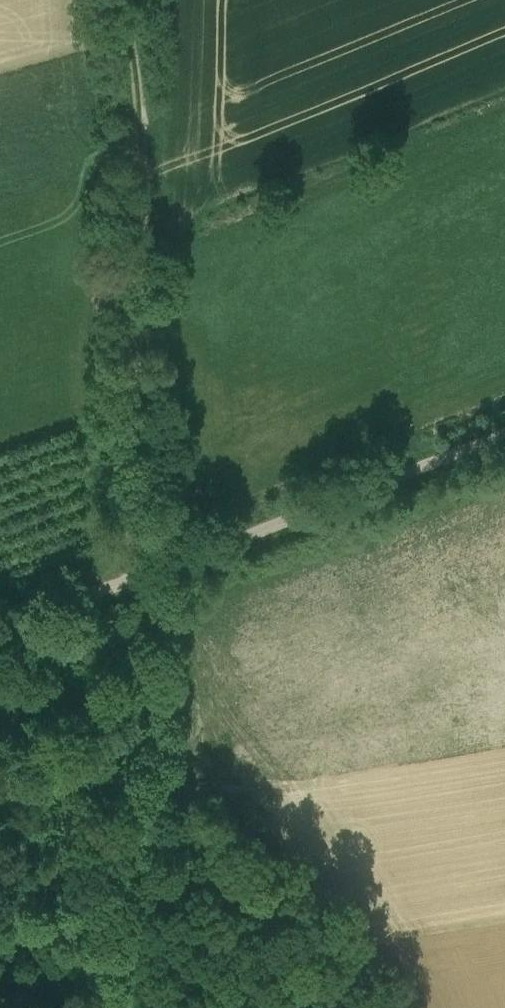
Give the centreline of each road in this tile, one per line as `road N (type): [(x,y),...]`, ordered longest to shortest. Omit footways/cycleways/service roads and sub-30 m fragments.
road 1 (track): [(133,0),(137,554),(144,572),(155,1007)]
road 2 (unclassified): [(0,619),(504,435)]

